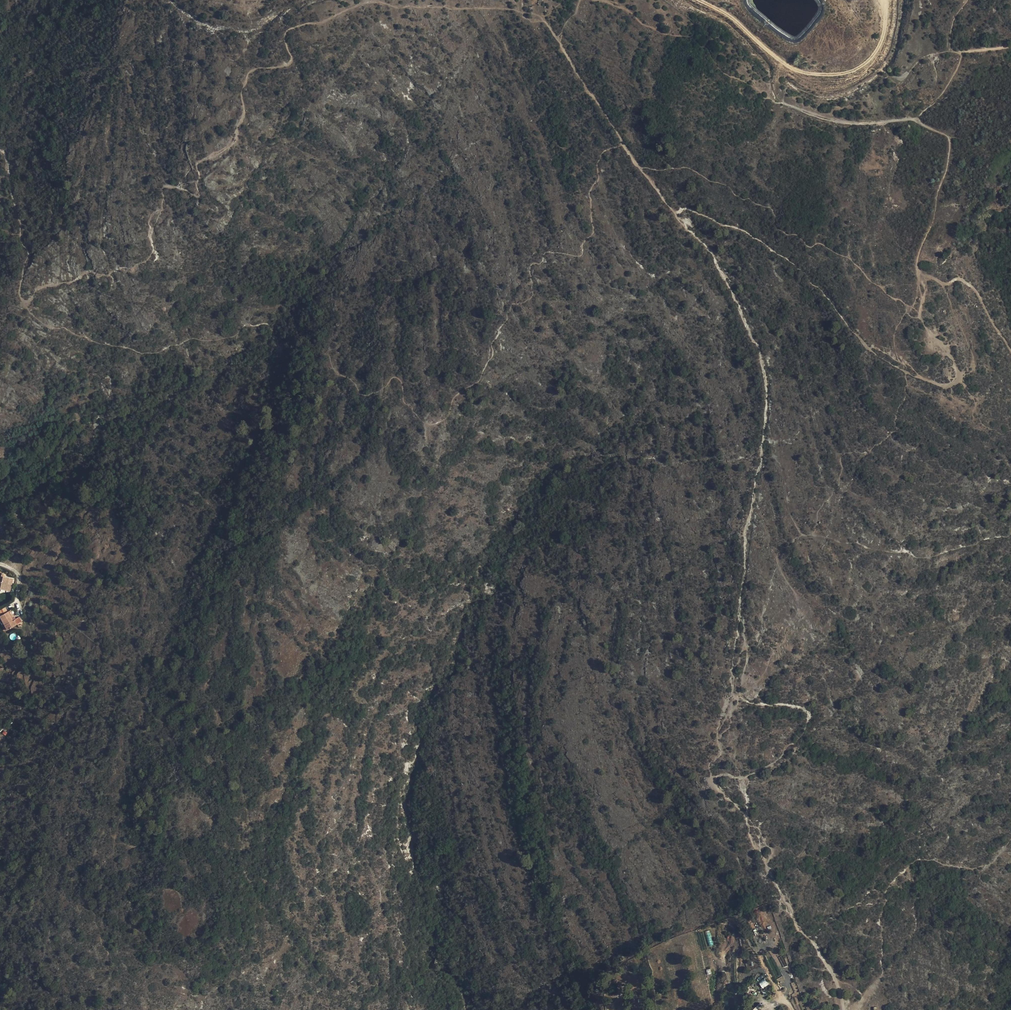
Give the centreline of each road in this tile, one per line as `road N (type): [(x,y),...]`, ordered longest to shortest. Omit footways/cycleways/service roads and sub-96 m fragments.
road 1 (track): [(784,68),(777,93),(806,113),(850,124),(903,120)]
road 2 (track): [(1010,44),(937,52),(897,78),(874,60)]

